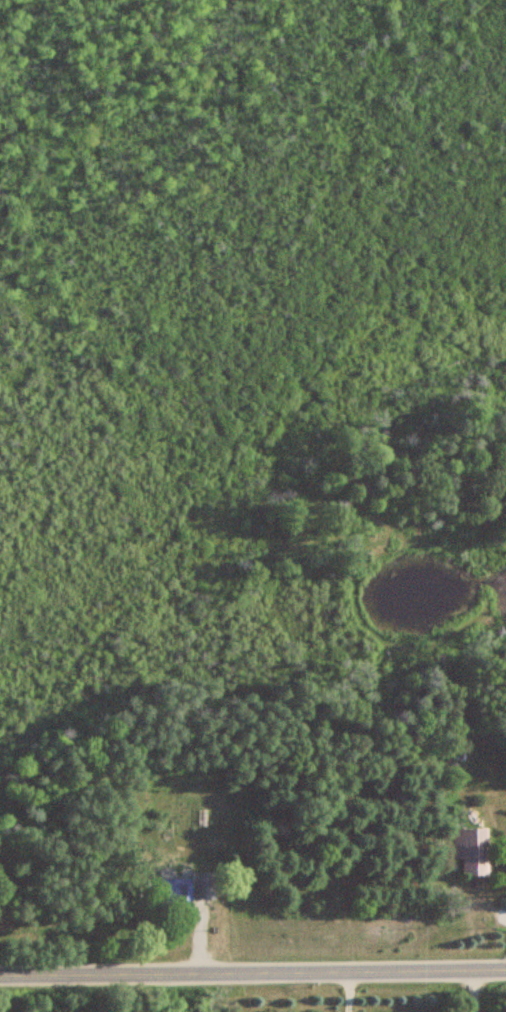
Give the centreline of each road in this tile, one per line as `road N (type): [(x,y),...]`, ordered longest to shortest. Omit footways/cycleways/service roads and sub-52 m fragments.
road 1 (tertiary): [(0,949),(505,943)]

